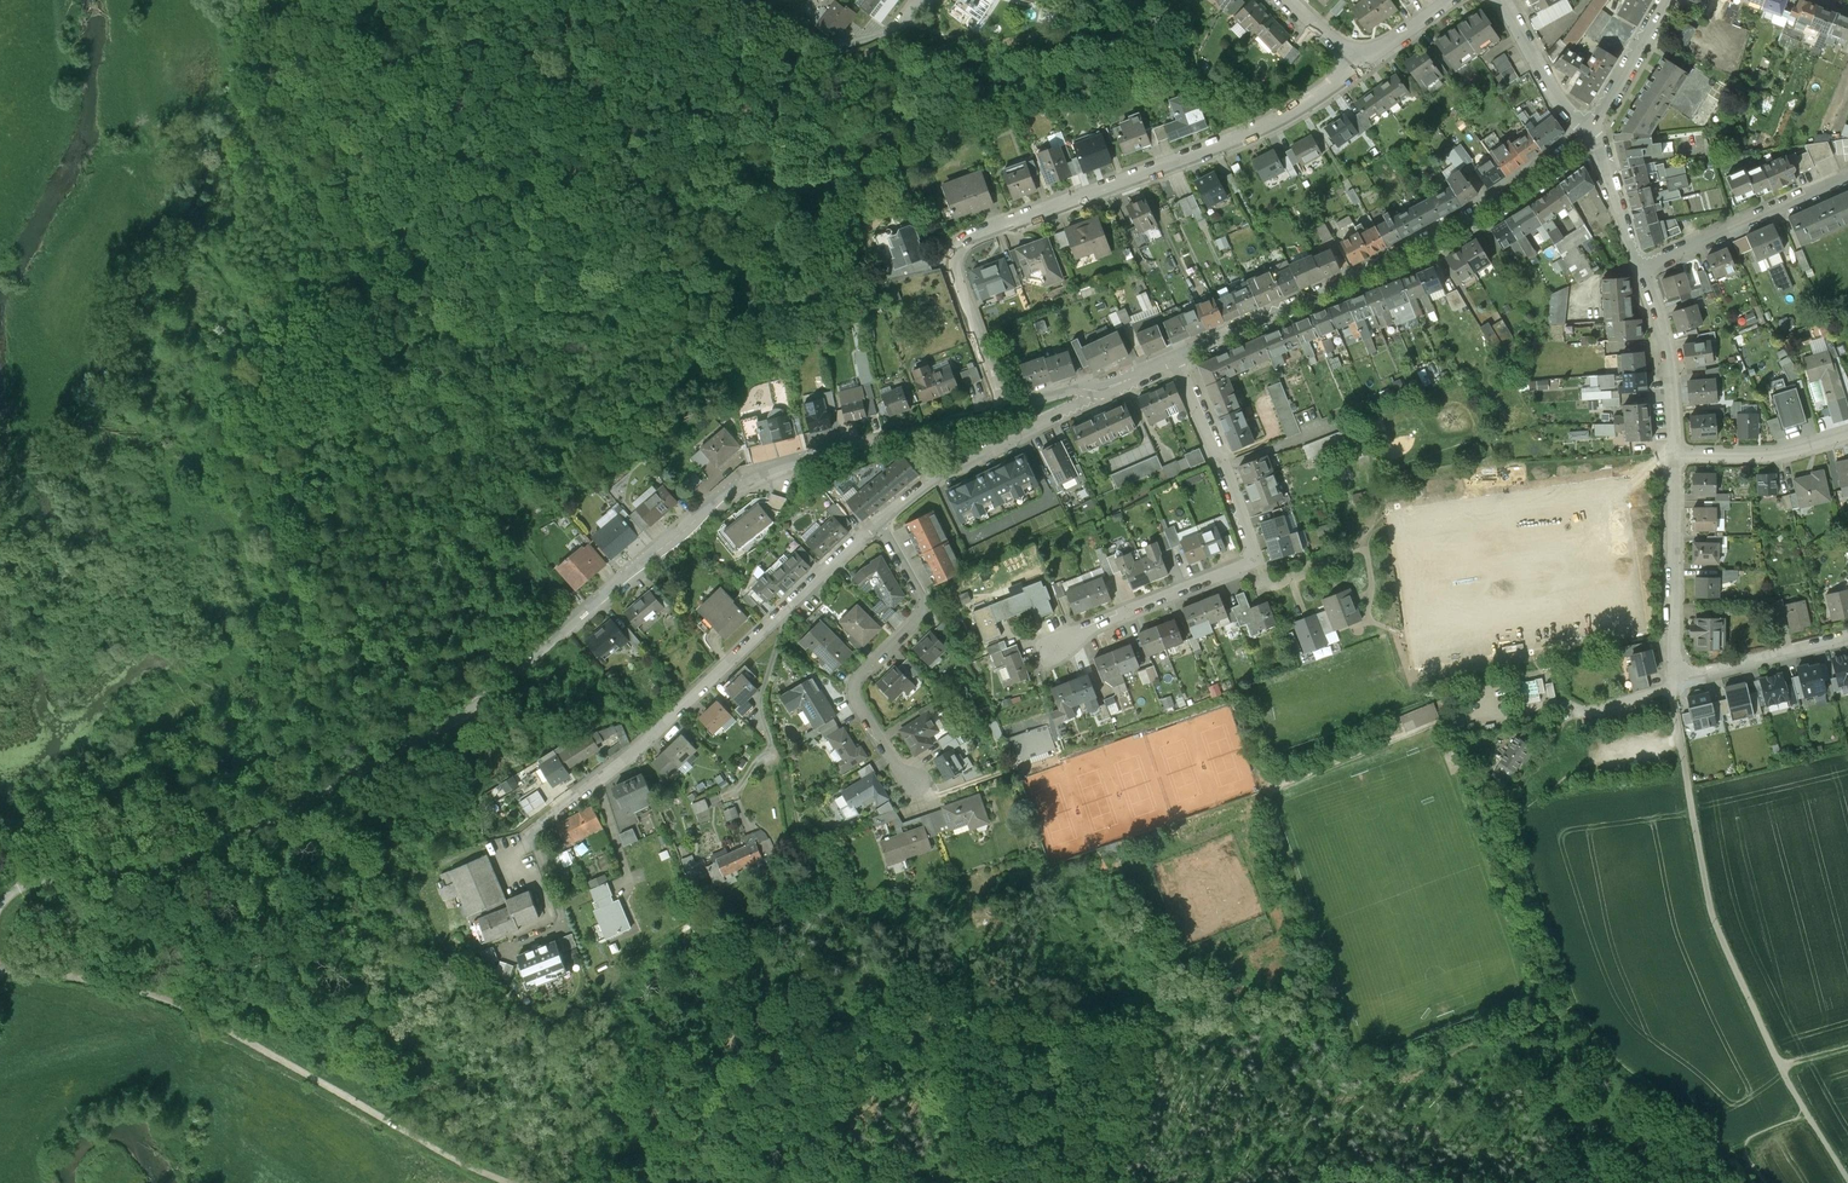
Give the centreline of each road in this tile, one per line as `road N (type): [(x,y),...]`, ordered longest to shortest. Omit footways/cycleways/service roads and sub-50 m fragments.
road 1 (residential): [(0,899),(246,835),(487,697),(749,479),(1002,411)]
road 2 (residential): [(1362,63),(1269,123),(960,246),(955,272),(1002,411)]
road 3 (track): [(0,965),(159,994),(511,1182)]
road 4 (residential): [(878,523),(655,735),(526,839)]
road 5 (residential): [(1589,136),(1442,234),(1175,359)]
road 6 (residential): [(1175,359),(1255,556),(1050,648)]
road 7 (residential): [(878,523),(923,605),(917,621),(860,675),(856,694),(892,760),(916,781)]
road 8 (residential): [(1116,387),(957,465),(878,523)]
road 9 (residential): [(1677,450),(1675,680)]
road 10 (residential): [(1644,272),(1847,180)]
road 11 (residential): [(1644,272),(1670,354),(1677,450)]
road 12 (residential): [(1847,639),(1675,680)]
road 13 (residential): [(1847,431),(1795,447),(1677,450)]
road 14 (residential): [(1501,0),(1589,136)]
road 15 (residential): [(1670,0),(1589,136)]
road 16 (residential): [(1589,136),(1644,272)]

